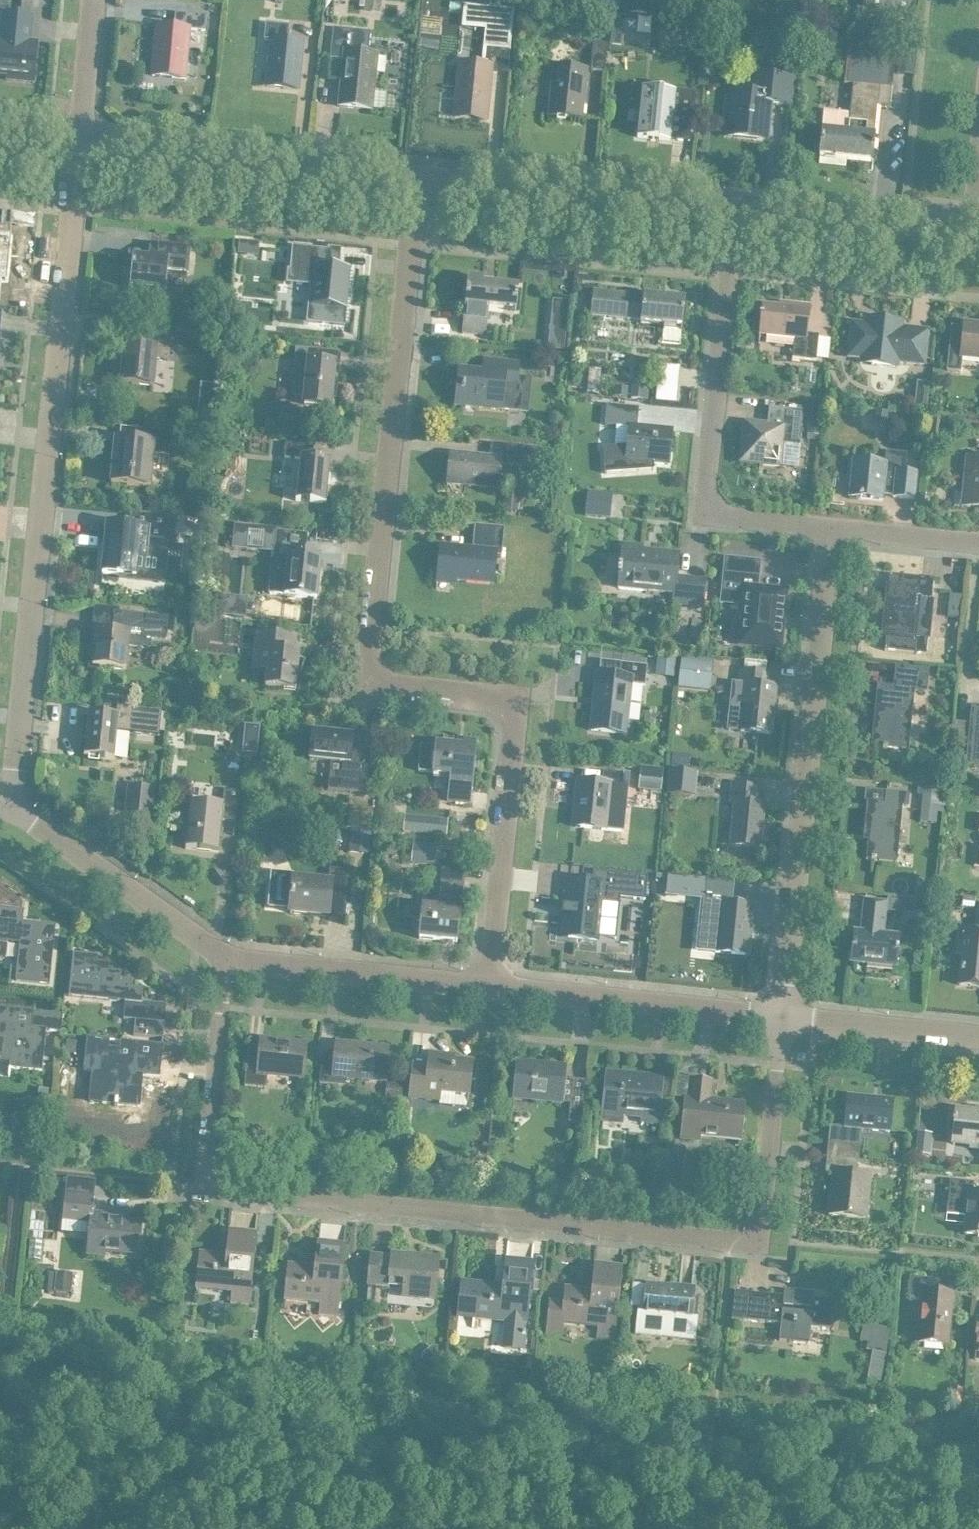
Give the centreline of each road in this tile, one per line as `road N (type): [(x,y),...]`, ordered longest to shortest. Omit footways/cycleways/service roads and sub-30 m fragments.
road 1 (residential): [(775,1019),(763,1244),(205,1187),(233,964)]
road 2 (residential): [(491,990),(520,698),(370,683),(419,180)]
road 3 (residential): [(16,806),(86,148)]
road 4 (residential): [(775,1019),(823,532)]
road 5 (residential): [(823,532),(704,521),(734,211)]
road 6 (residential): [(419,180),(86,148)]
road 7 (residential): [(734,211),(419,180)]
road 8 (residential): [(775,1019),(491,990)]
road 9 (residential): [(233,964),(16,806)]
road 10 (residential): [(491,990),(233,964)]
road 11 (residential): [(972,235),(734,211)]
road 12 (residential): [(978,1040),(775,1019)]
road 13 (residential): [(978,548),(823,532)]
road 14 (residential): [(86,148),(96,0)]

